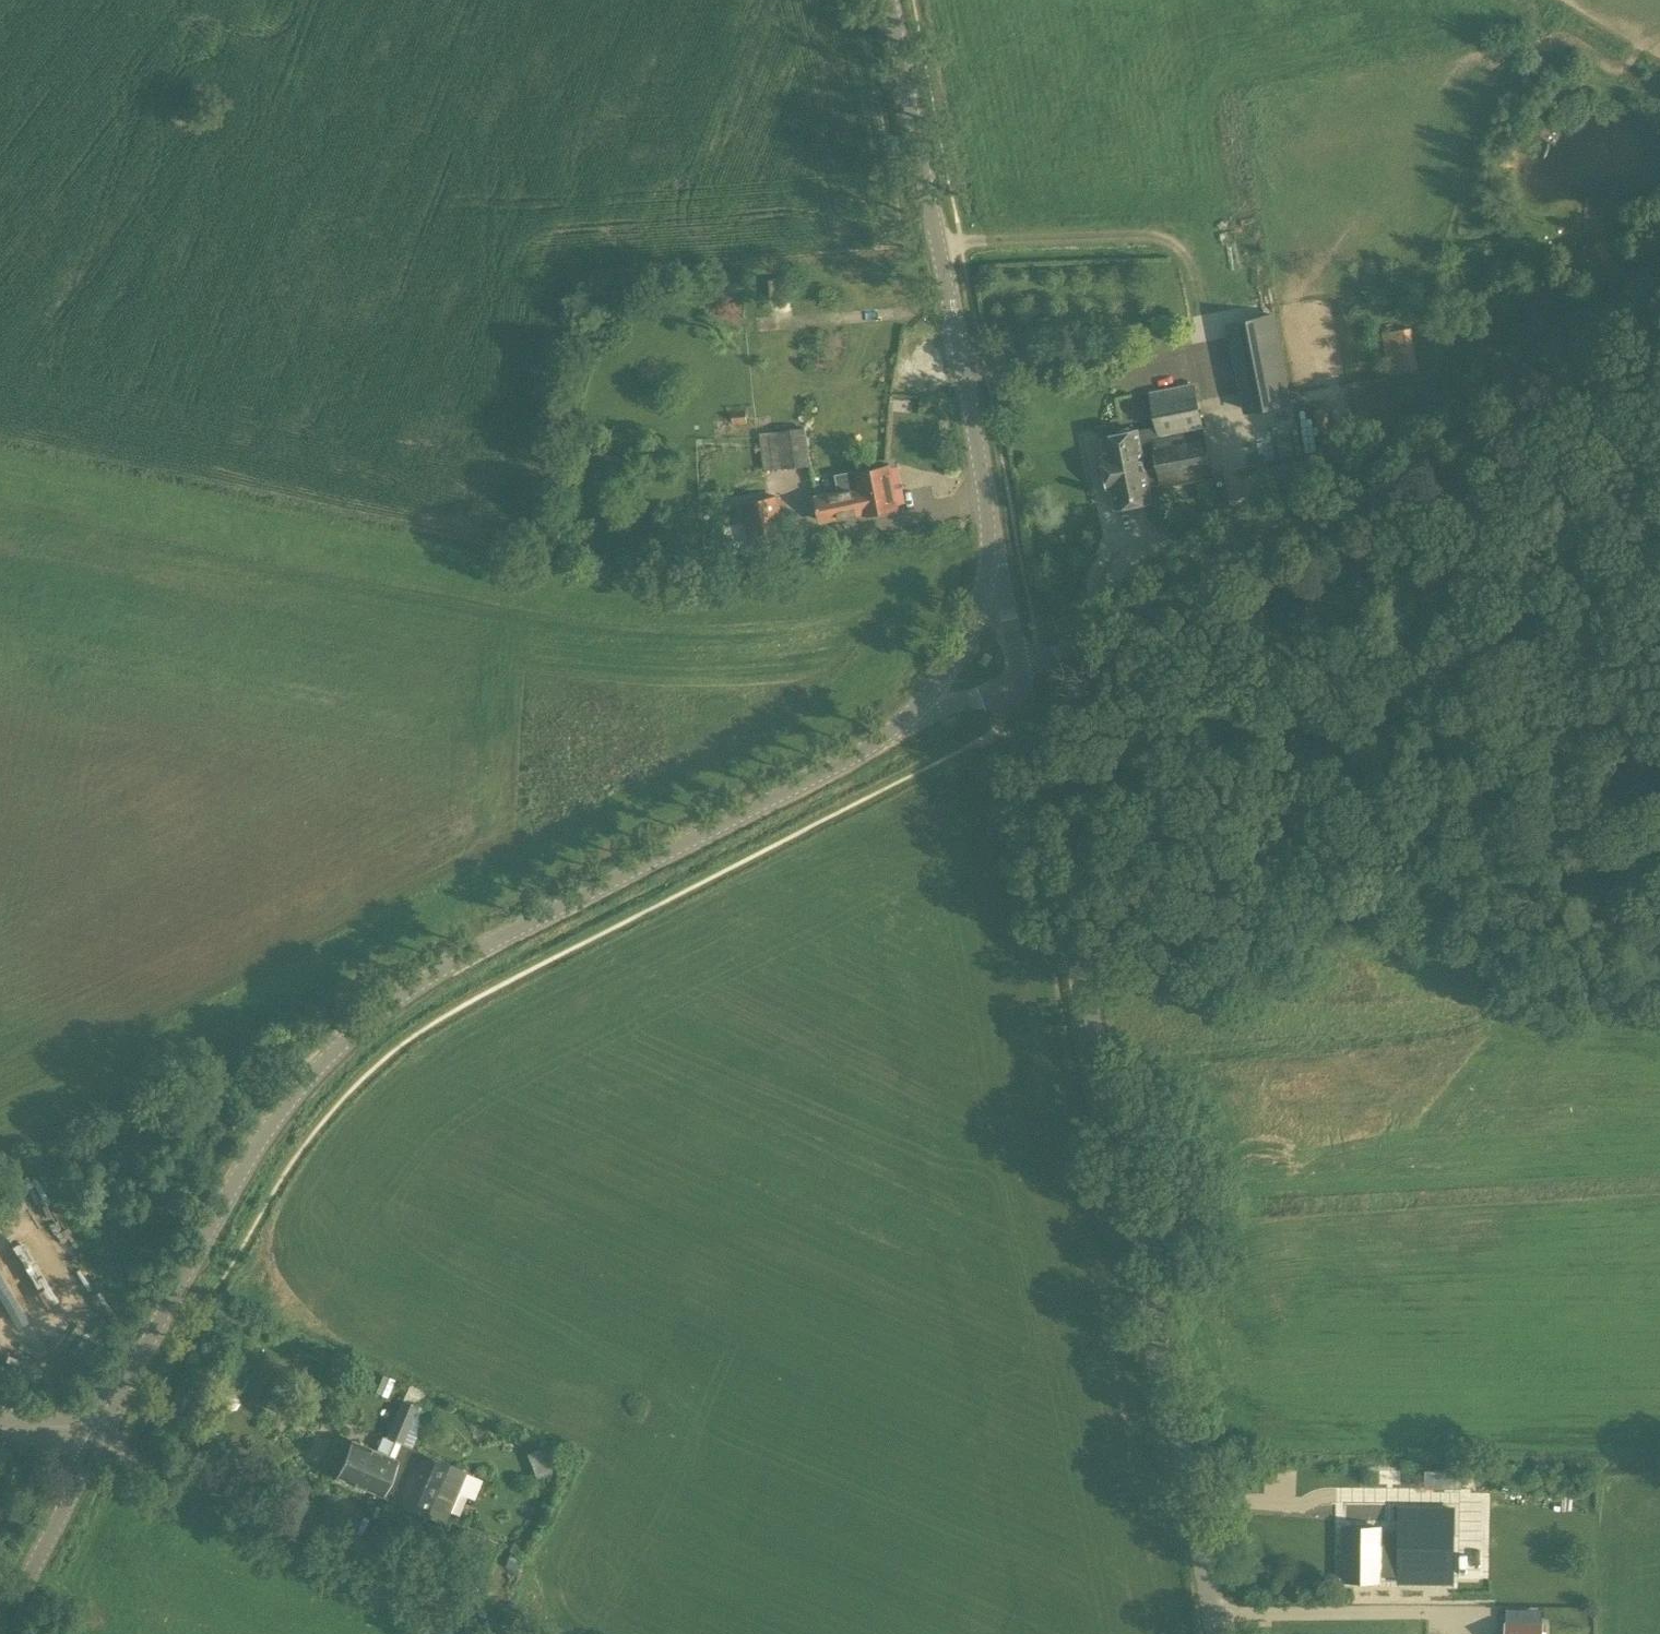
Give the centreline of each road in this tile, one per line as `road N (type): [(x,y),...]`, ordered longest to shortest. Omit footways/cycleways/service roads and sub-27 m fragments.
road 1 (secondary): [(96,1439),(250,1153),(311,1073),(368,1017),(471,951),(900,726)]
road 2 (tertiary): [(1216,1633),(1020,675)]
road 3 (unclassified): [(1020,675),(1659,348)]
road 4 (track): [(1079,947),(1153,976),(1203,977),(1228,972),(1288,930),(1350,909),(1459,906),(1509,916),(1659,898)]
road 5 (secondary): [(990,519),(888,0)]
road 6 (secondary): [(900,726),(970,628),(990,519)]
road 7 (secondary): [(0,1627),(96,1439)]
road 8 (tertiary): [(1020,675),(990,519)]
road 9 (unclassified): [(900,726),(1020,675)]

